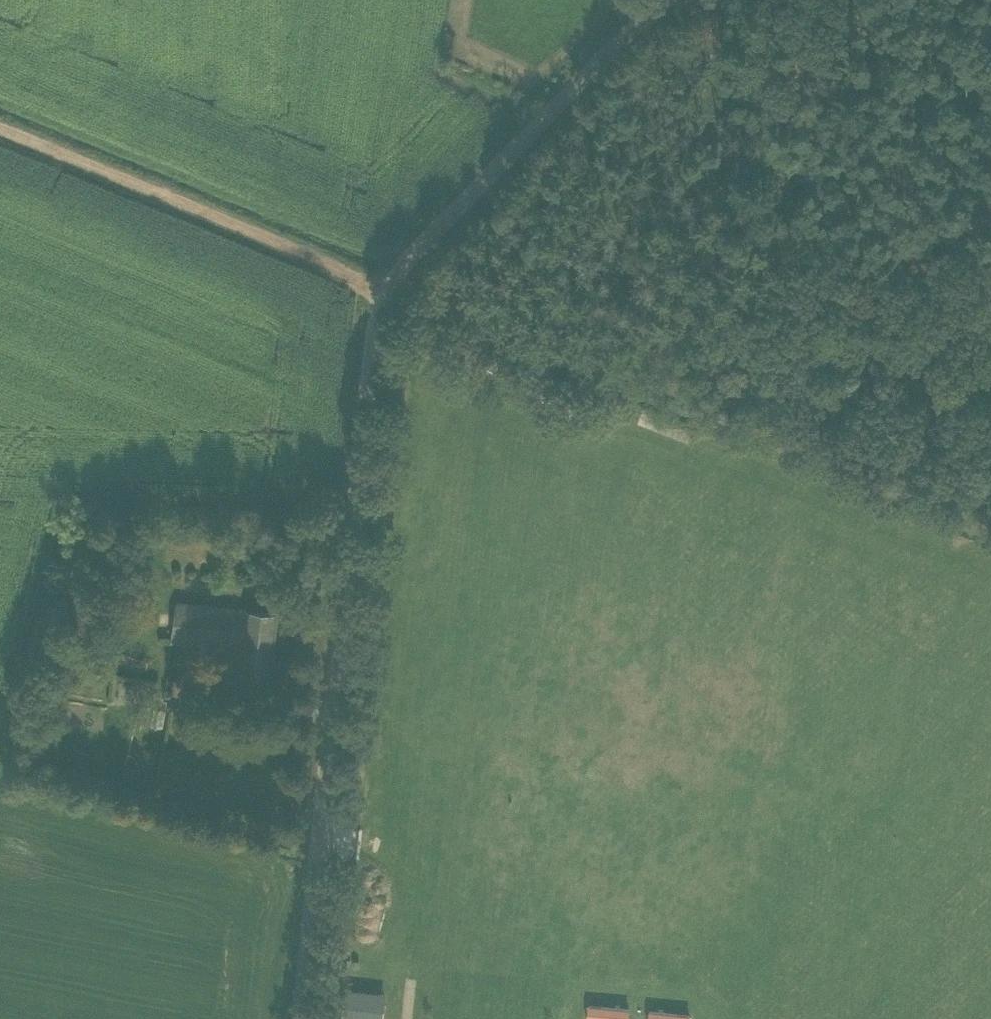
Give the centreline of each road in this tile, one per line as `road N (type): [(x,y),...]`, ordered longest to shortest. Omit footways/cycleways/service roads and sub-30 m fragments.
road 1 (unclassified): [(297,1018),(374,329),(396,267),(664,0)]
road 2 (track): [(0,129),(389,290)]

